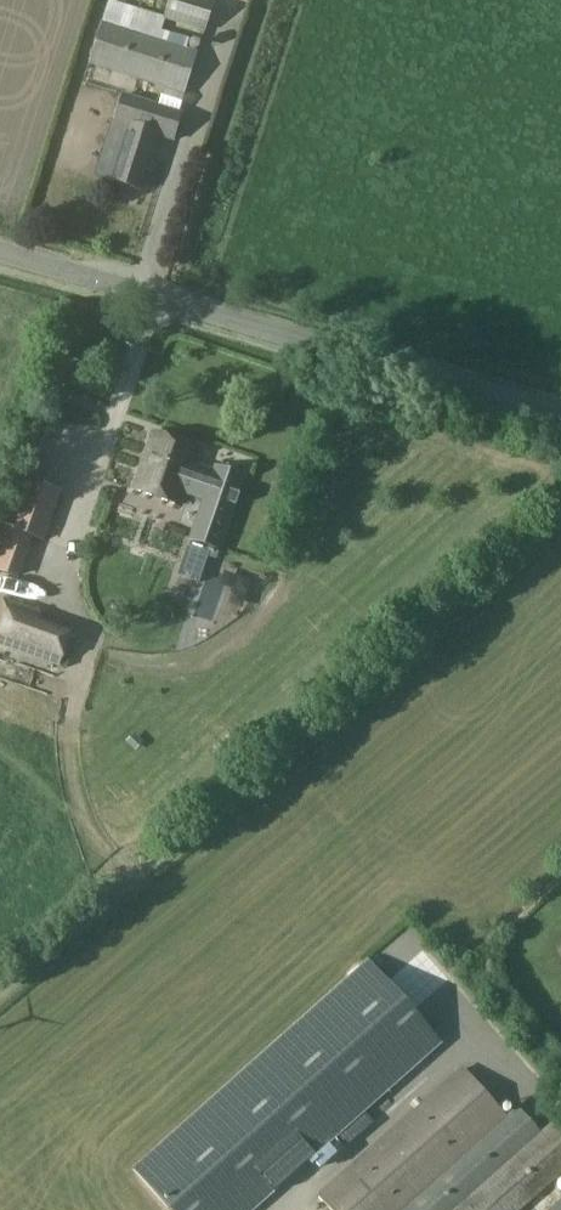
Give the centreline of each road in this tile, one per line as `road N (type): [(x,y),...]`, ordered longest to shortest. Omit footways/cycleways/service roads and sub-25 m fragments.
road 1 (unclassified): [(560,416),(0,252)]

